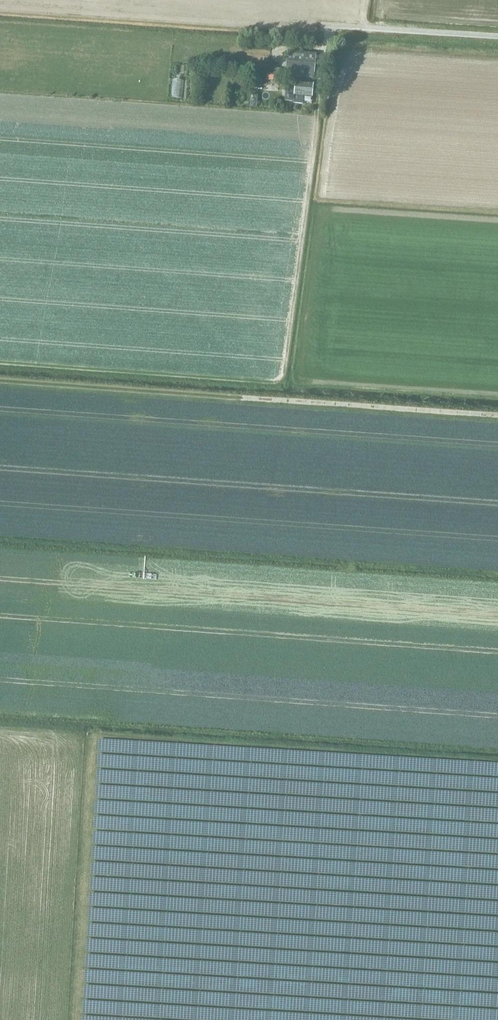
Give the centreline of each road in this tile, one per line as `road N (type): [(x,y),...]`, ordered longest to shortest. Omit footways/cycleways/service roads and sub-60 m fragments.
road 1 (track): [(497,416),(255,400)]

